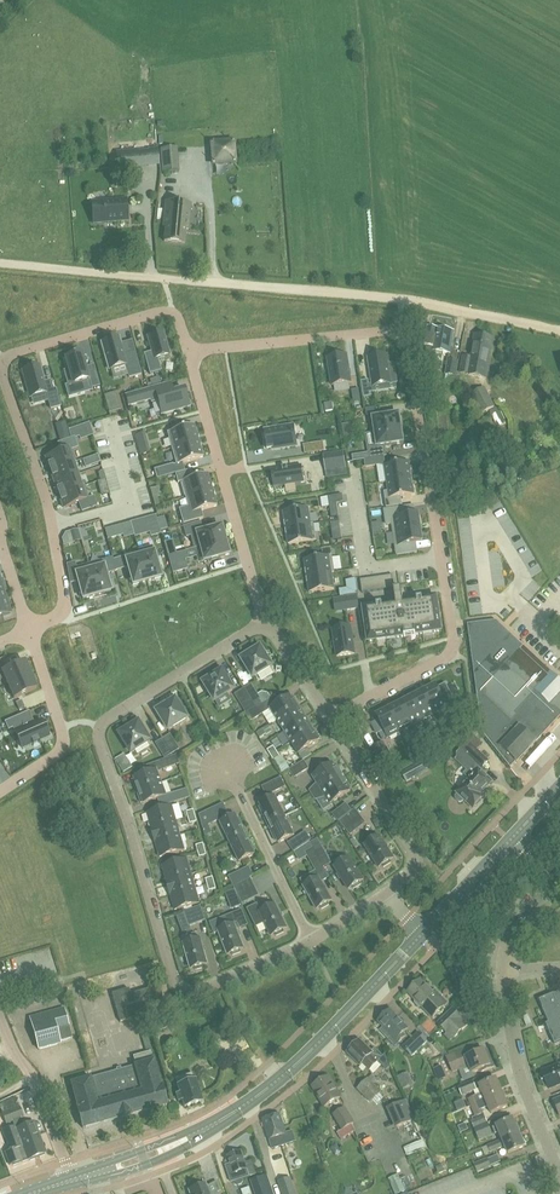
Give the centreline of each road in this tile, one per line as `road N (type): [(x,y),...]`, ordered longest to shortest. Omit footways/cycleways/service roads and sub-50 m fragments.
road 1 (residential): [(266,629),(105,720),(99,740),(174,984),(204,991),(311,943)]
road 2 (track): [(559,333),(400,300),(0,263)]
road 3 (residential): [(188,350),(180,321),(166,312),(4,357),(65,600),(29,630)]
road 4 (residential): [(441,558),(405,336),(188,350)]
road 5 (secondary): [(71,1180),(169,1147),(251,1100),(305,1056),(423,932)]
road 6 (residential): [(188,350),(266,629)]
road 7 (residential): [(329,717),(451,651),(441,558)]
road 8 (residential): [(311,943),(212,739)]
road 9 (residential): [(382,897),(411,873),(413,854),(329,717)]
road 10 (residential): [(559,1175),(520,1074),(504,971)]
road 11 (residential): [(0,792),(62,743),(29,630)]
road 12 (residential): [(441,558),(369,566),(351,467)]
road 13 (secondary): [(423,932),(510,840)]
road 14 (residential): [(71,1180),(26,1066)]
road 15 (residential): [(29,630),(0,545),(0,515)]

